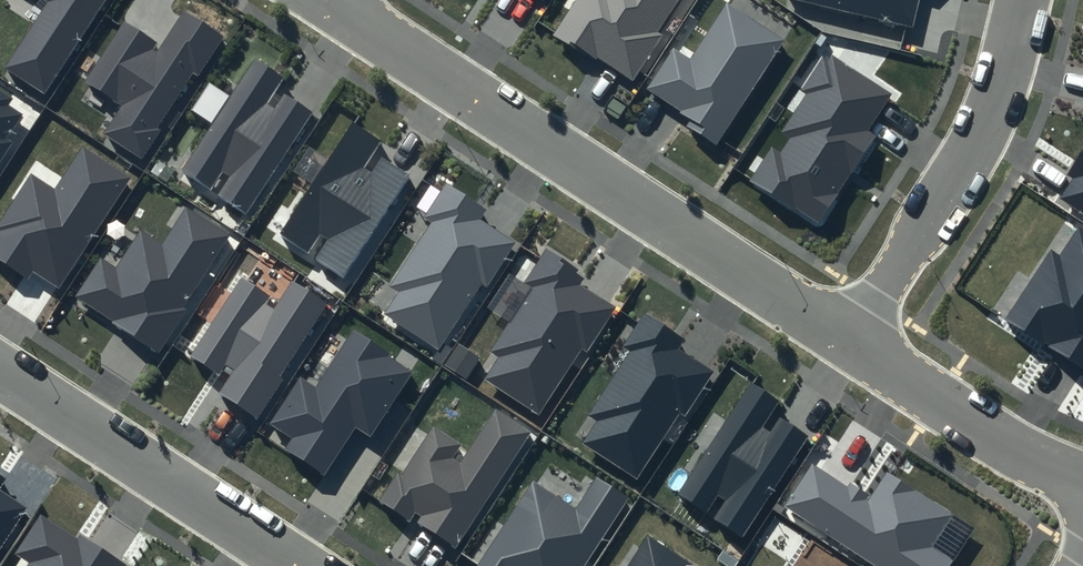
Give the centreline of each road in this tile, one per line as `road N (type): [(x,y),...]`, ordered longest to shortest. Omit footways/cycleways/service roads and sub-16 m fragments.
road 1 (residential): [(847,340),(335,0)]
road 2 (residential): [(847,340),(937,212),(1004,80),(1023,0)]
road 3 (residential): [(0,370),(301,565)]
road 4 (residential): [(1082,478),(1025,454),(847,340)]

